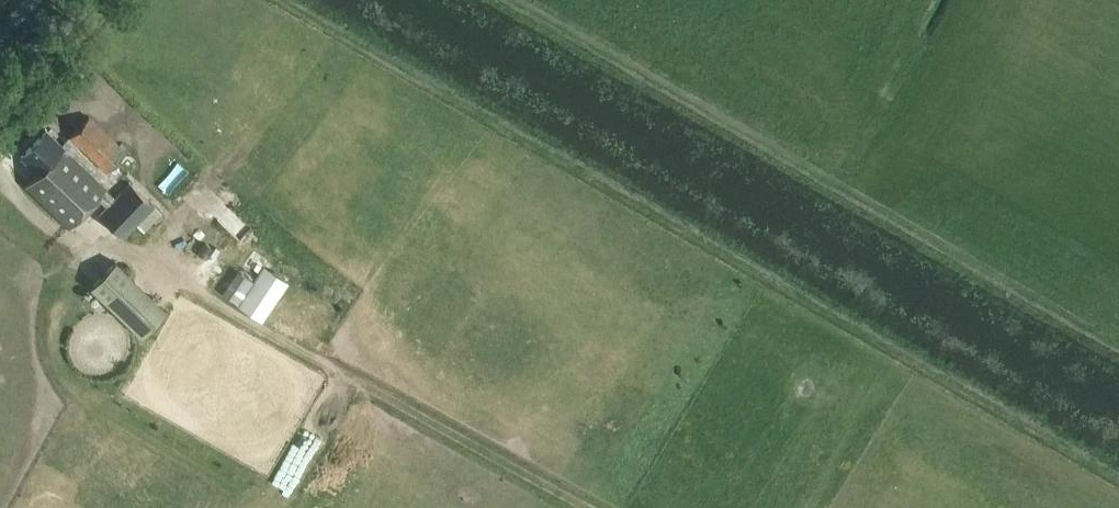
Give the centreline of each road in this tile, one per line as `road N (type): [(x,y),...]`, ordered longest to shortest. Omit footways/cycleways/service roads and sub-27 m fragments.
road 1 (track): [(502,0),(1118,355)]
road 2 (track): [(163,279),(589,507)]
road 3 (tertiary): [(0,92),(89,0)]

